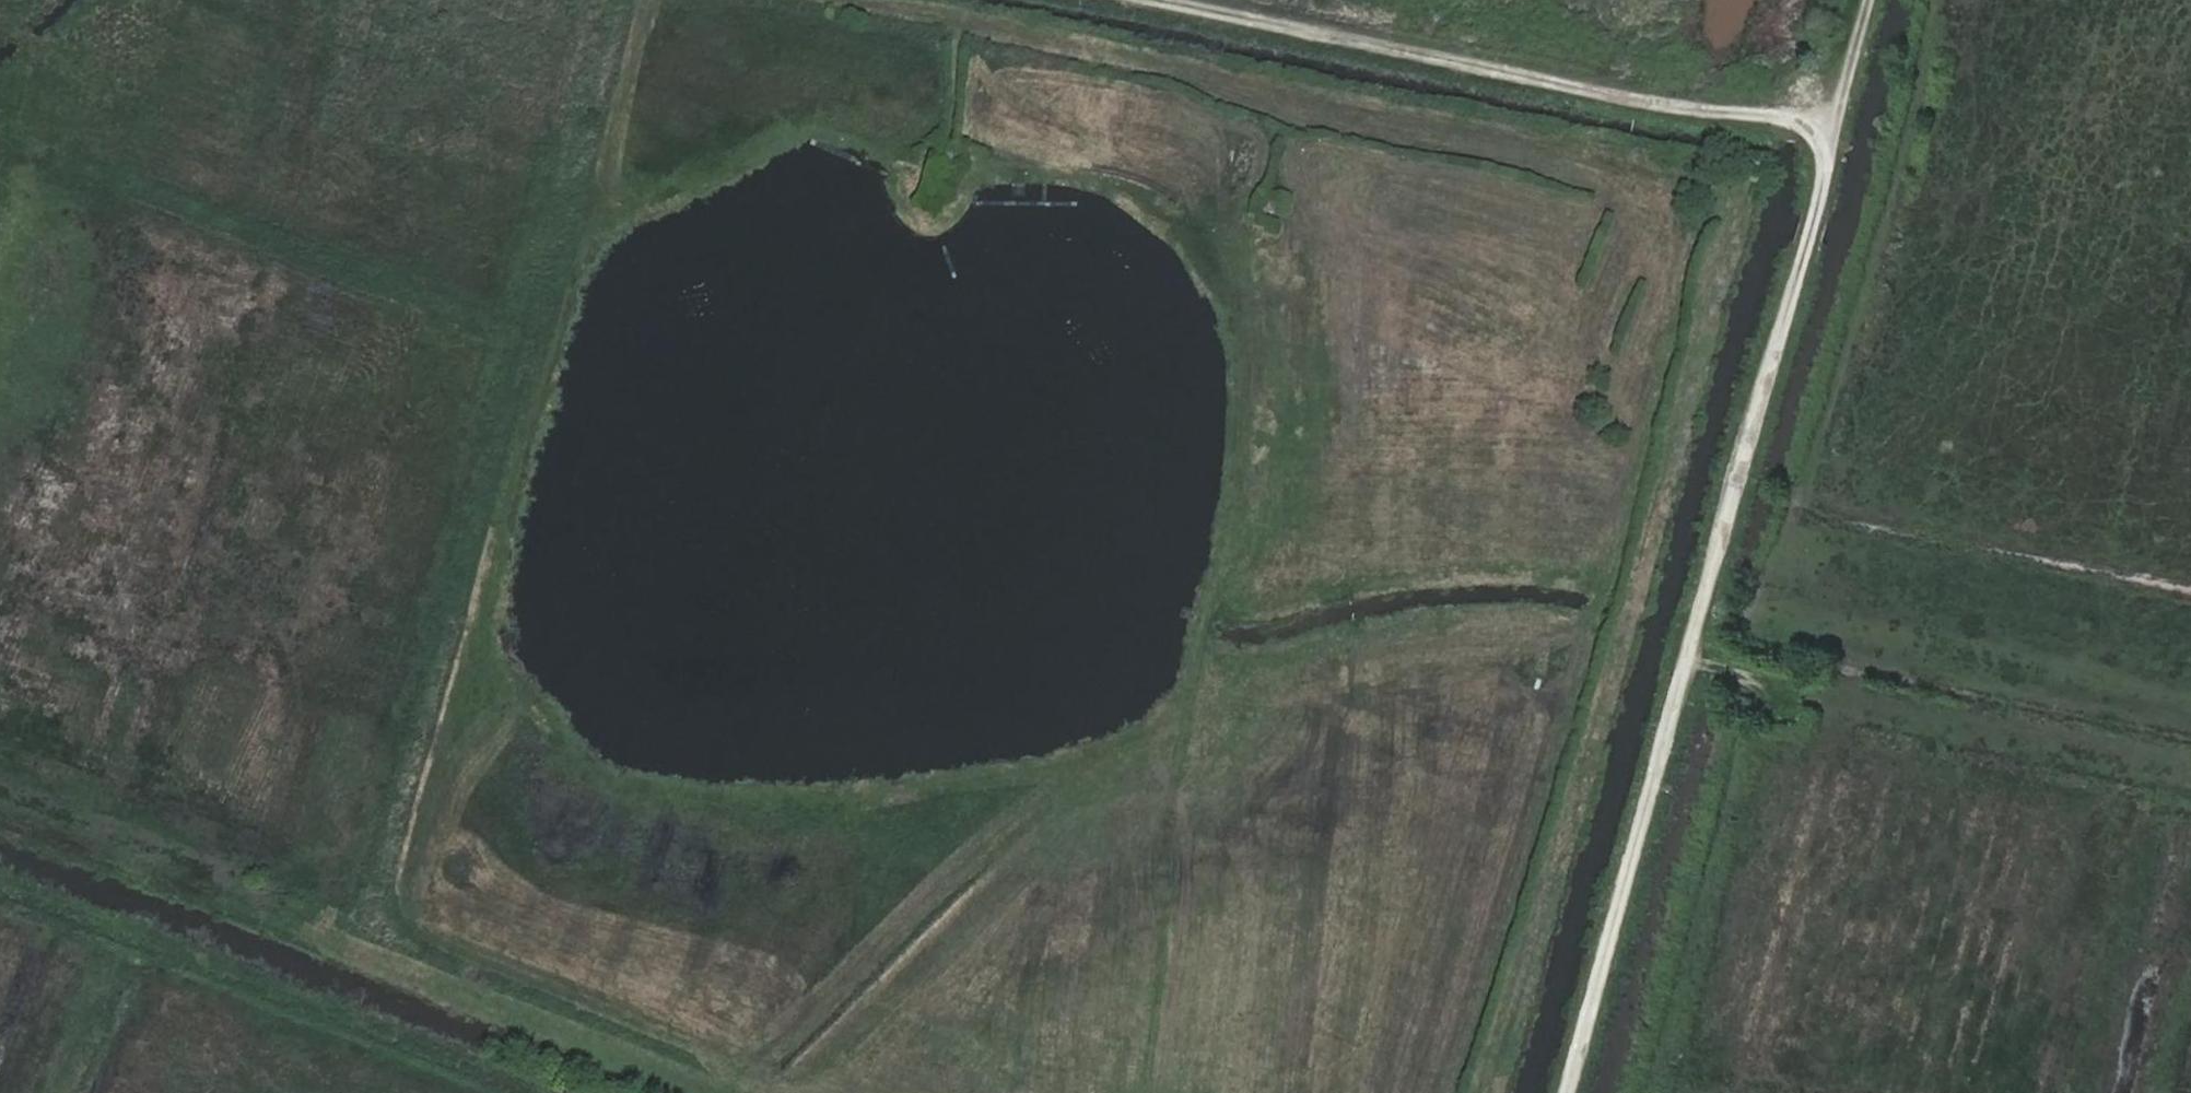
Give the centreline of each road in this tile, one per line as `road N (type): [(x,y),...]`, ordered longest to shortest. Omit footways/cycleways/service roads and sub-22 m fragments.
road 1 (track): [(1885,0),(1721,596)]
road 2 (unclassified): [(1721,596),(1582,1092)]

